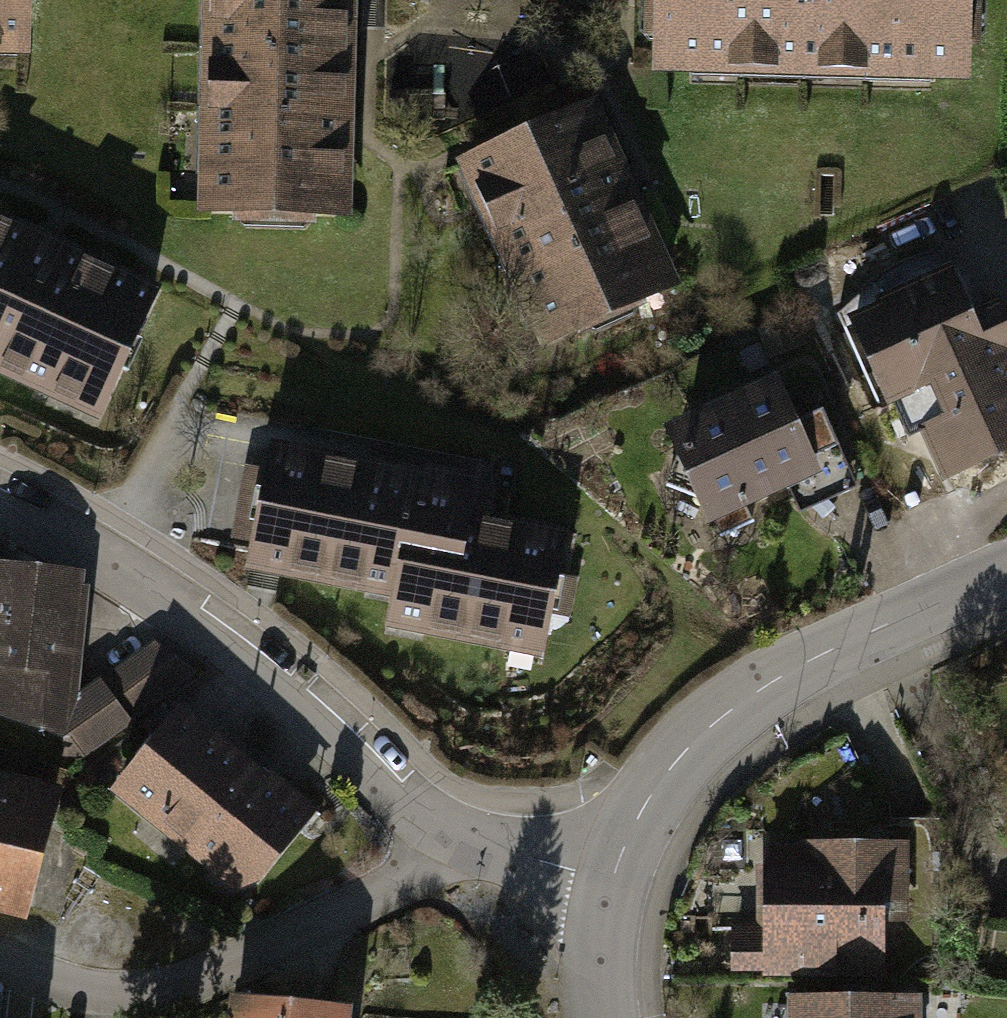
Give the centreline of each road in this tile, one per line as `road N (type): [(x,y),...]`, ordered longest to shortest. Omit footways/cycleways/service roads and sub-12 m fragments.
road 1 (residential): [(454,850),(325,721),(220,637),(90,547),(0,497)]
road 2 (residential): [(610,886),(629,827),(668,767),(722,714),(817,659),(1006,576)]
road 3 (residential): [(0,963),(113,989),(197,978),(454,850)]
road 4 (residential): [(610,886),(454,850)]
road 5 (residential): [(600,1017),(595,974),(610,886)]

